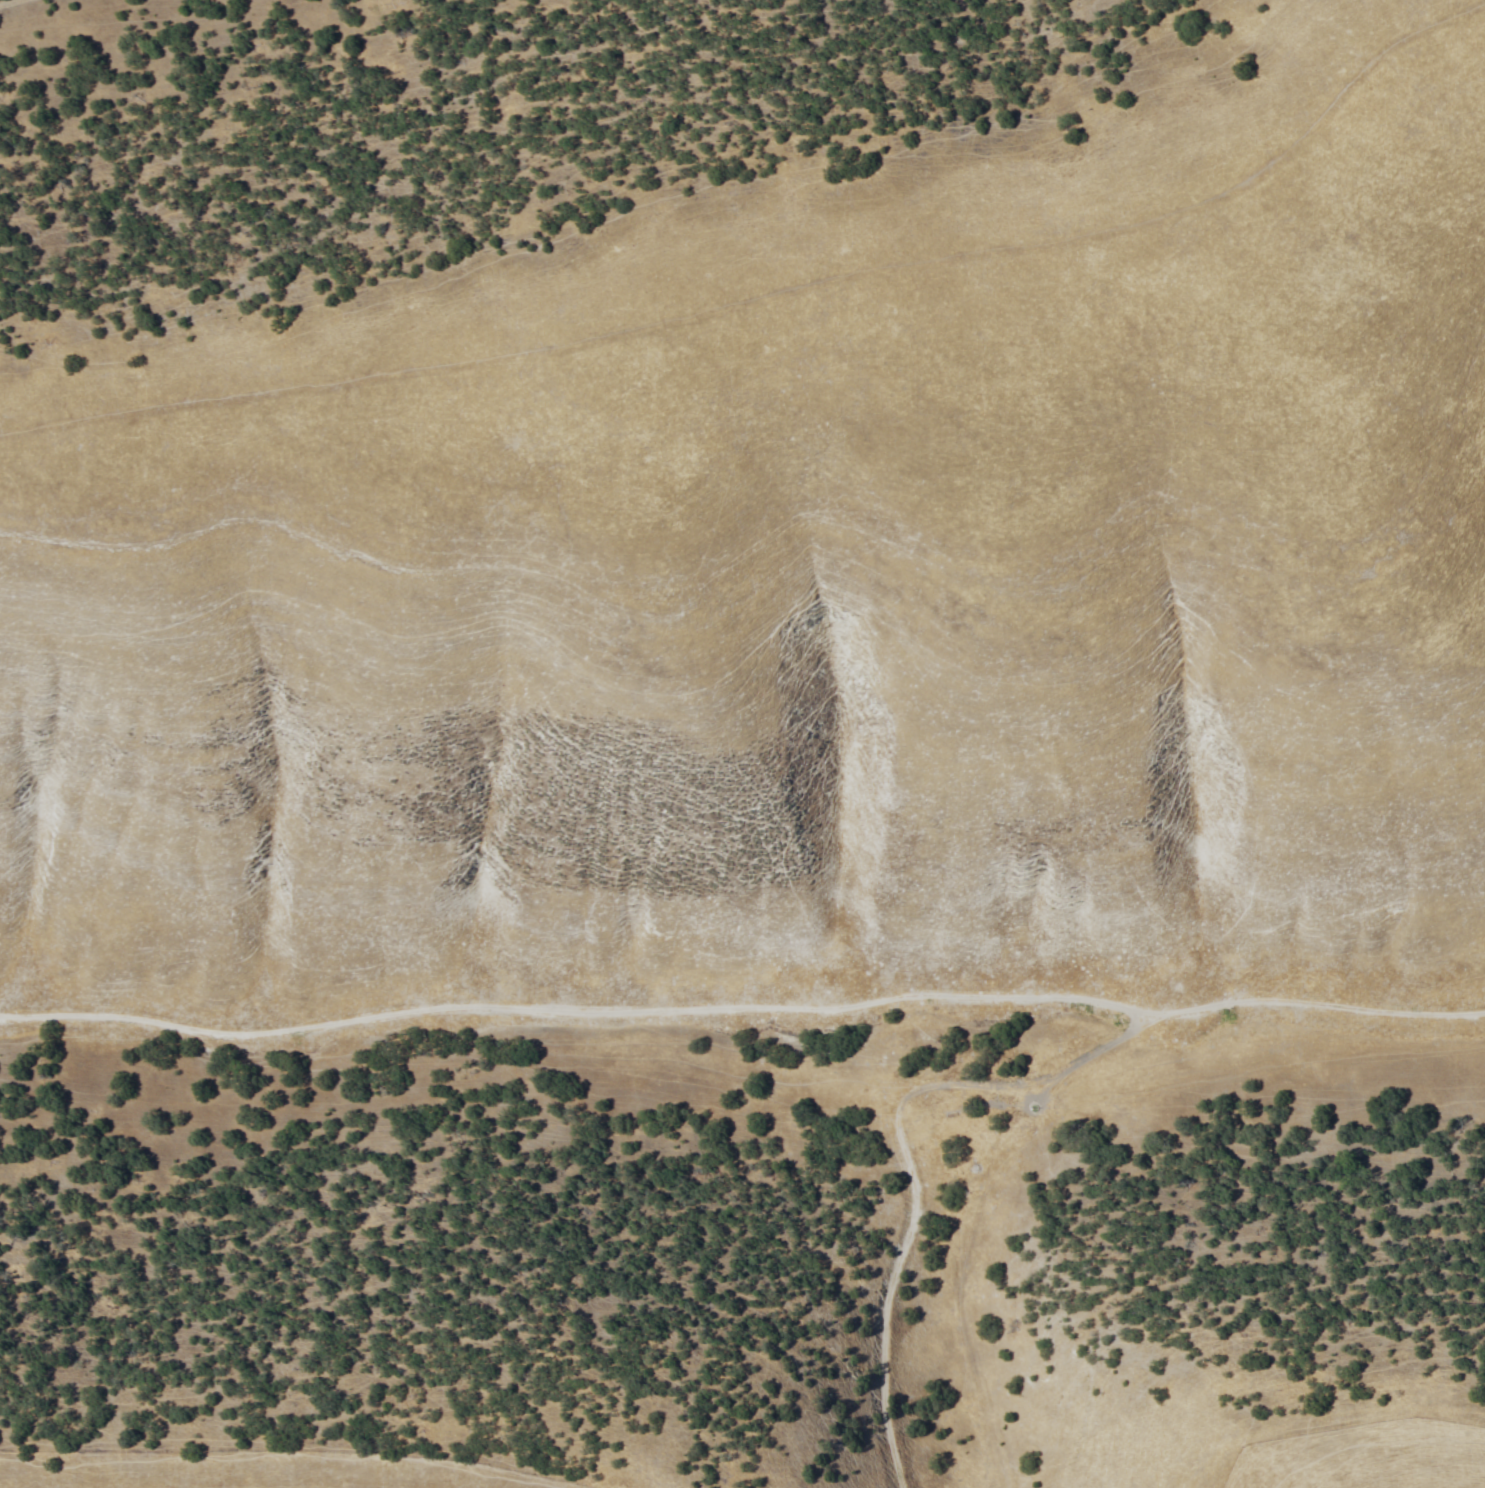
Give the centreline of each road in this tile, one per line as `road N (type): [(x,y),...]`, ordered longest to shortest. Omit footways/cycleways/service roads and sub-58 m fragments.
road 1 (track): [(1484,1002),(189,1012),(0,999)]
road 2 (track): [(0,71),(340,0)]
road 3 (track): [(1224,1487),(1295,1440),(1484,1435)]

